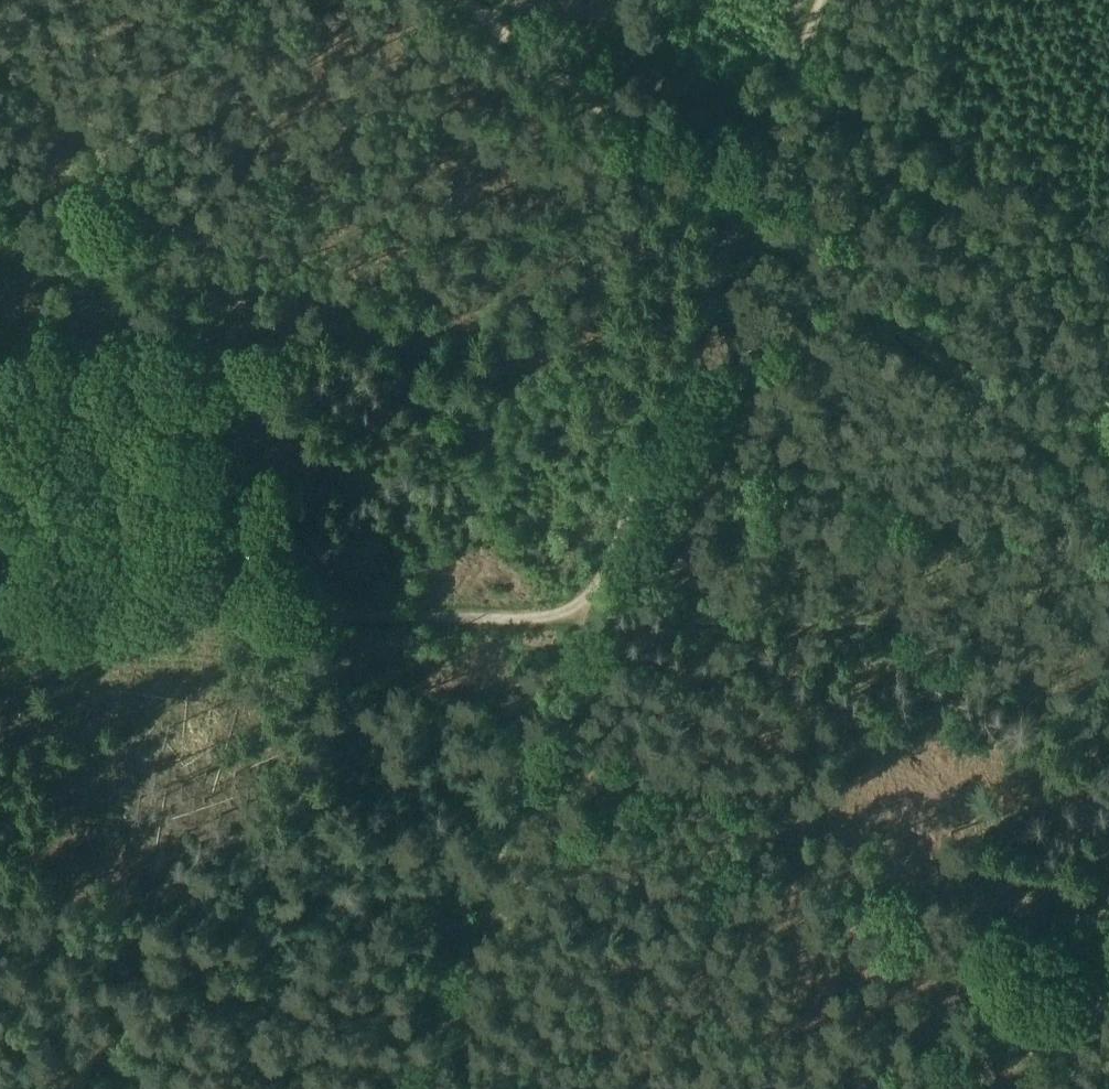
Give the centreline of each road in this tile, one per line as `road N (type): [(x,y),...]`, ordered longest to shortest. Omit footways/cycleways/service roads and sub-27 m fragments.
road 1 (track): [(589,621),(0,604)]
road 2 (track): [(1108,493),(746,216)]
road 3 (track): [(589,621),(708,281),(746,216)]
road 4 (track): [(746,216),(464,0)]
road 5 (track): [(746,216),(819,0)]

